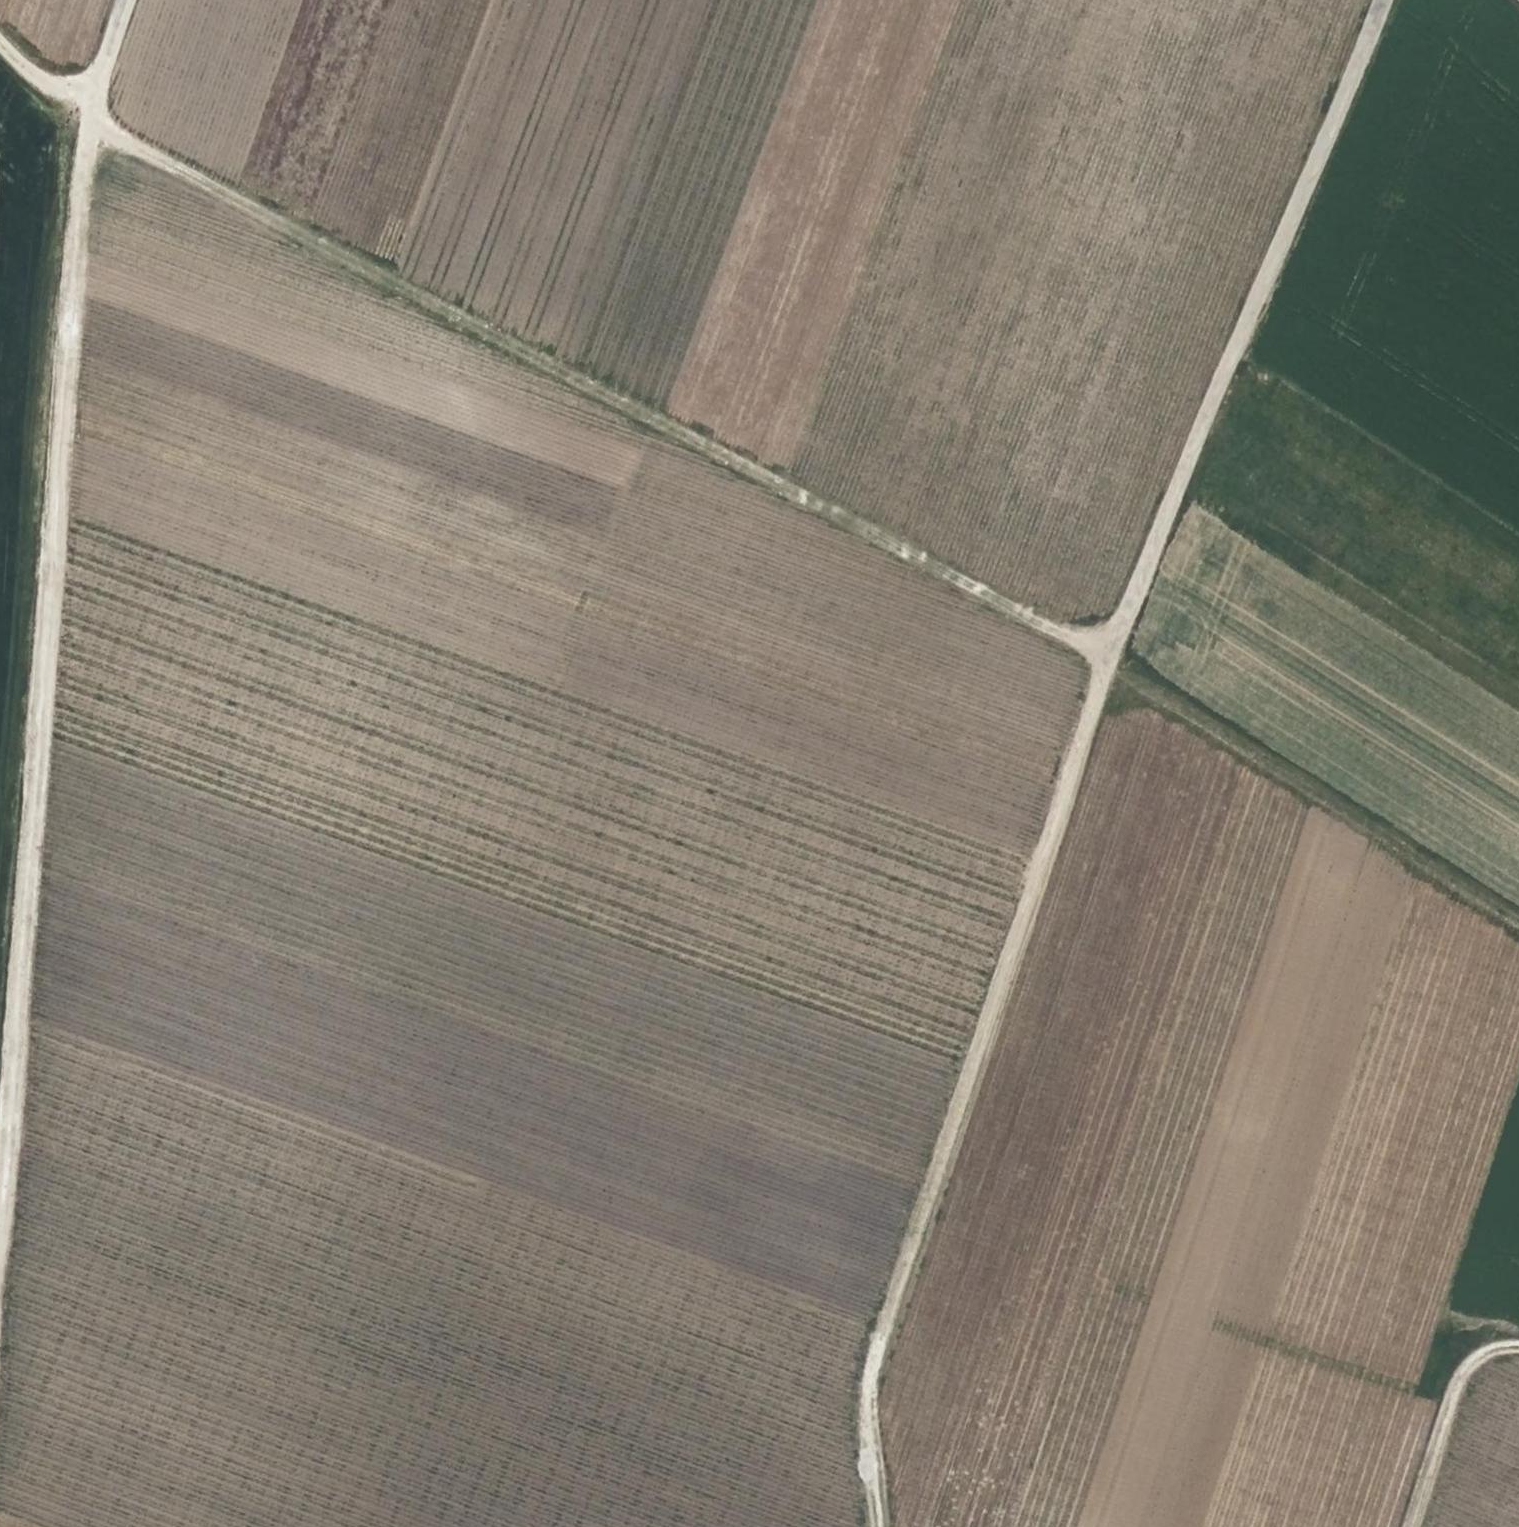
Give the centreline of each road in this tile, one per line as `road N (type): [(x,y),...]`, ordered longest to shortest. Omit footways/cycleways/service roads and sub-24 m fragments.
road 1 (track): [(0,46),(79,108),(1105,649),(1379,0)]
road 2 (track): [(0,1154),(79,108),(117,0)]
road 3 (track): [(871,1526),(859,1427),(866,1370),(1105,649)]
road 4 (track): [(1406,1526),(1458,1371),(1487,1347),(1518,1342)]

